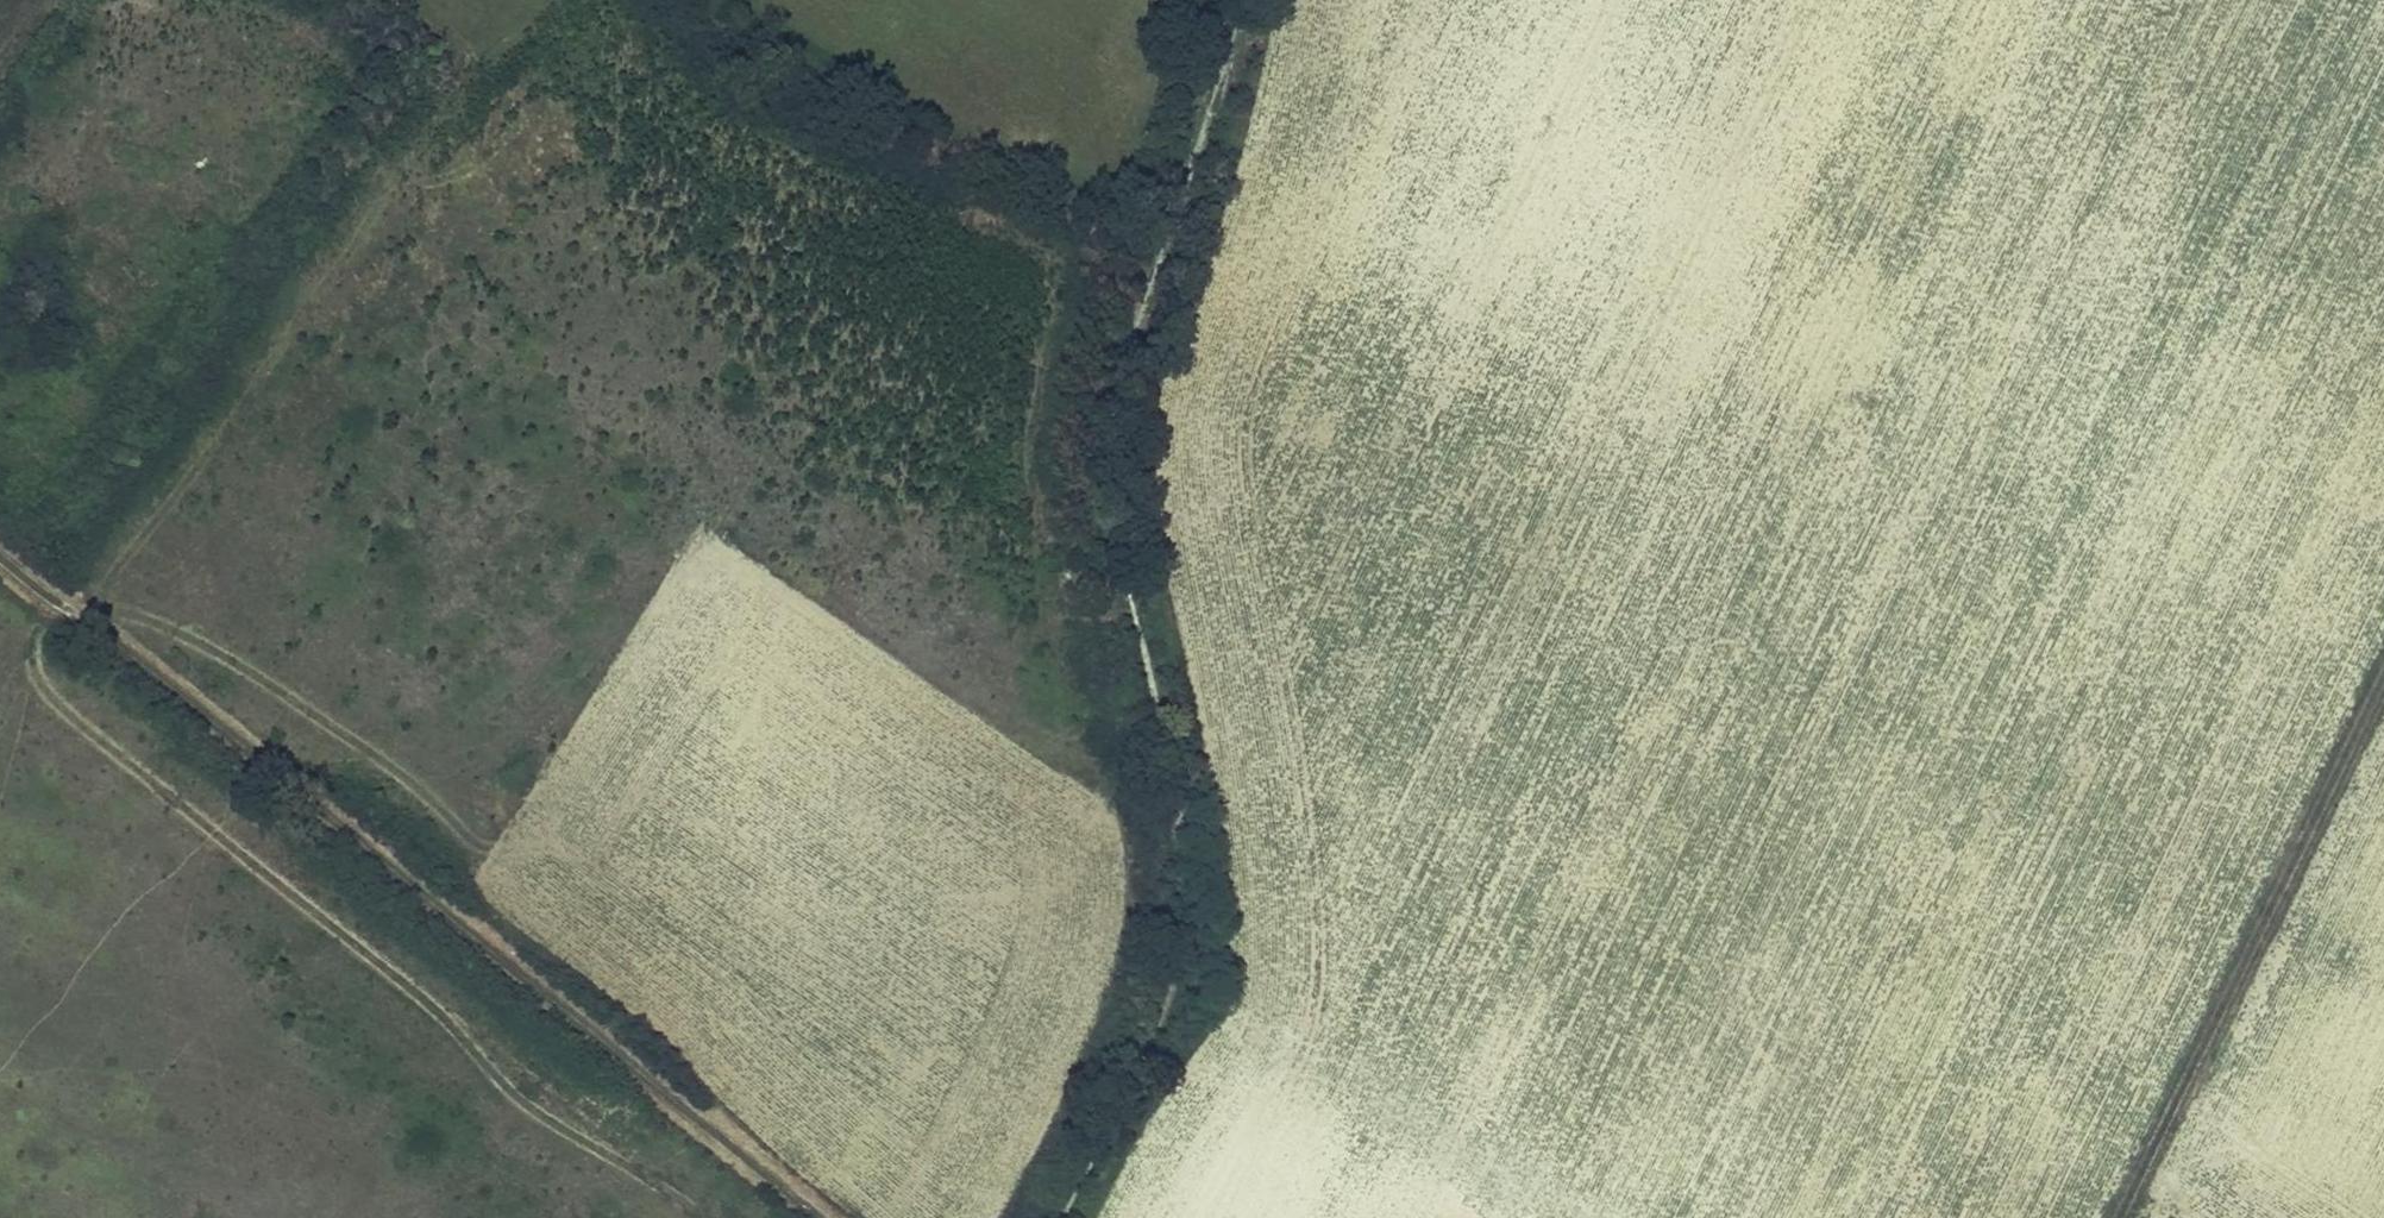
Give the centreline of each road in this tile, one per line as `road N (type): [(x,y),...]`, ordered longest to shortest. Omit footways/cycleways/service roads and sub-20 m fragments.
road 1 (track): [(0,558),(820,1217)]

